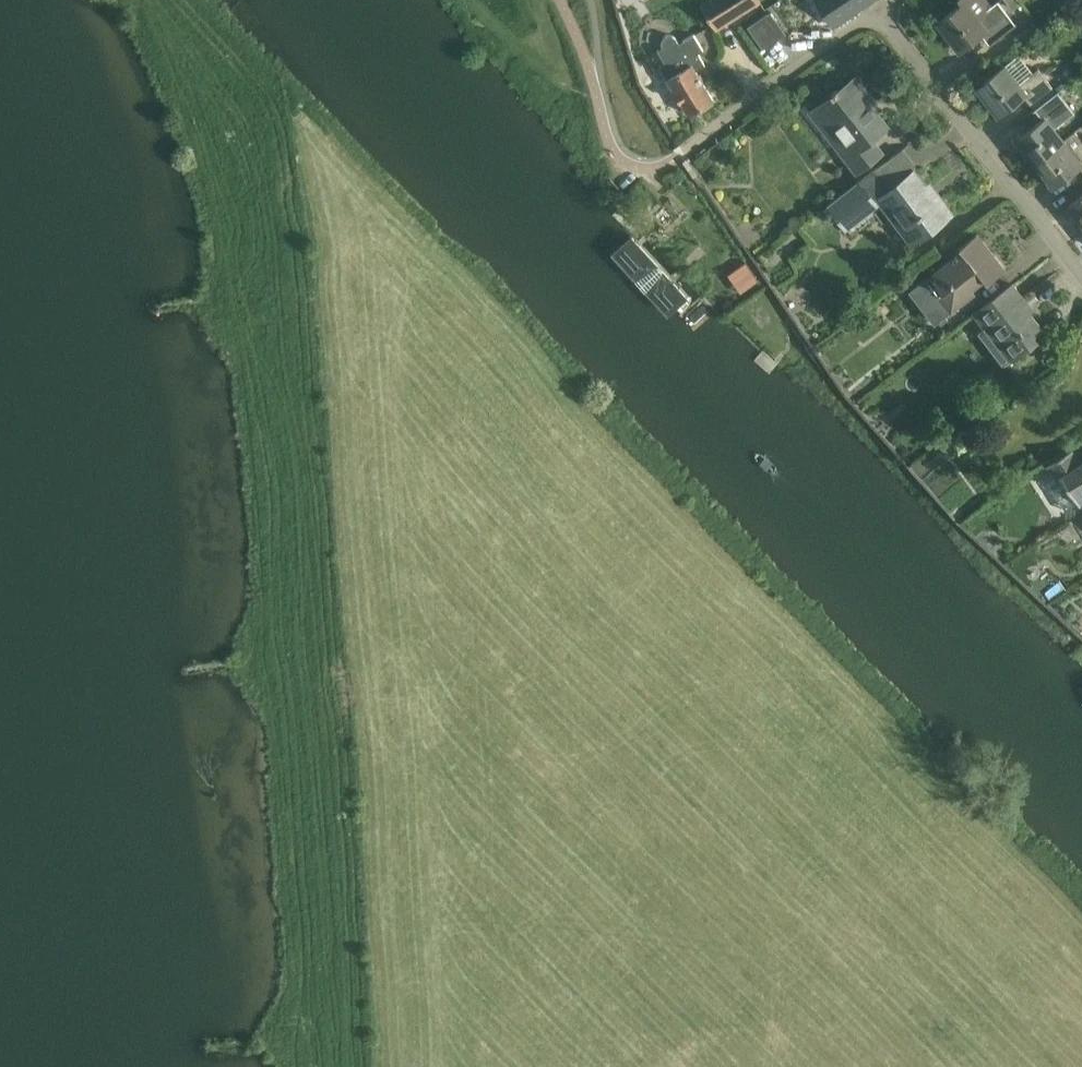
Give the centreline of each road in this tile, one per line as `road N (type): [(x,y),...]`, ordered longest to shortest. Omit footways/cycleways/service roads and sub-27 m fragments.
road 1 (residential): [(878,12),(1081,276)]
road 2 (unclassified): [(680,155),(878,12)]

